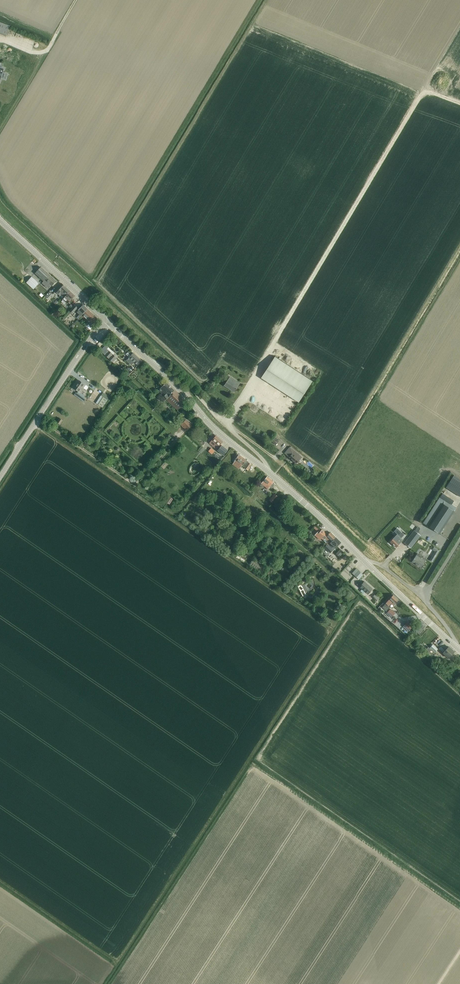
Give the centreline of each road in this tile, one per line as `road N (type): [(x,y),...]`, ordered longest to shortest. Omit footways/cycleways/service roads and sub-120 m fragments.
road 1 (tertiary): [(459,650),(267,470)]
road 2 (tertiary): [(0,478),(107,321)]
road 3 (unclassified): [(267,470),(188,386),(150,362)]
road 4 (tertiary): [(267,470),(150,362)]
road 5 (tertiary): [(107,321),(0,221)]

